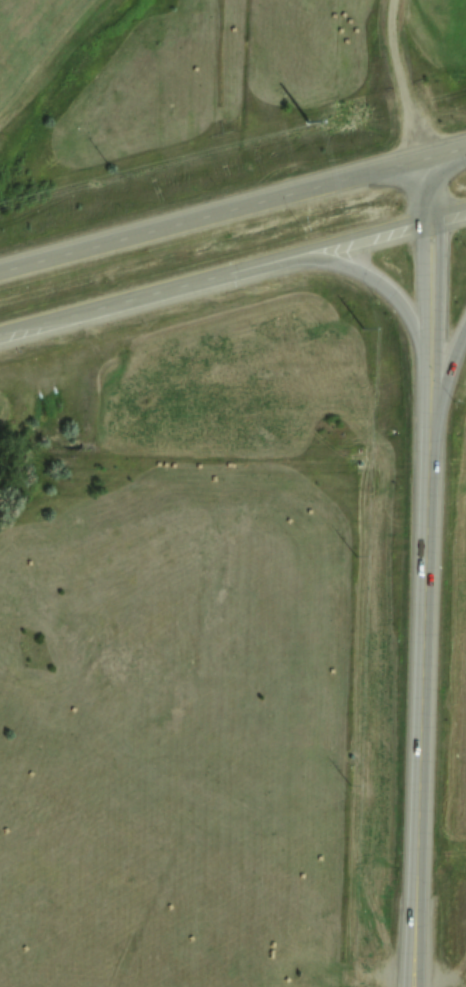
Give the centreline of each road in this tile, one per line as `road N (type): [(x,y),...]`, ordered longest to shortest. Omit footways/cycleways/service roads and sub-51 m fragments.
road 1 (primary): [(465,146),(0,270)]
road 2 (primary): [(0,330),(465,208)]
road 3 (primary): [(428,412),(421,768)]
road 4 (primary): [(424,157),(431,196),(428,412)]
road 5 (primary): [(308,251),(387,287),(418,334),(428,412)]
road 6 (primary): [(421,768),(403,986)]
road 7 (primary): [(421,986),(421,768)]

